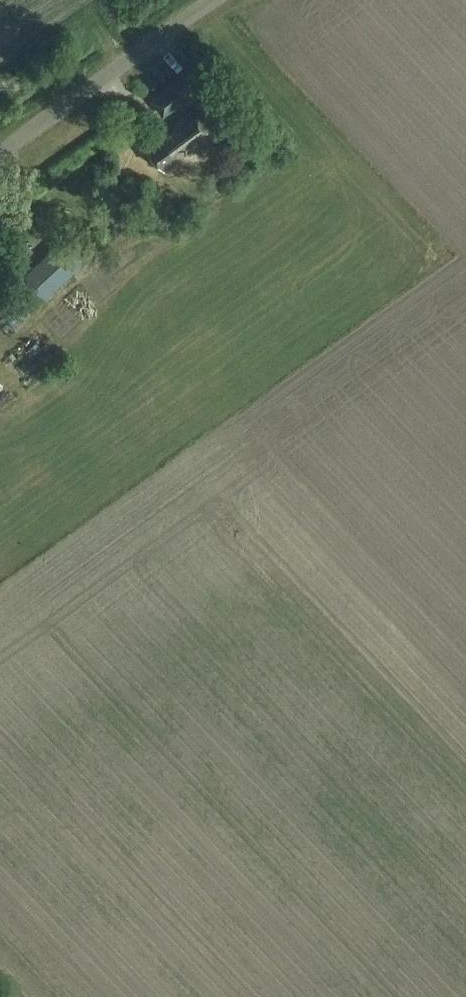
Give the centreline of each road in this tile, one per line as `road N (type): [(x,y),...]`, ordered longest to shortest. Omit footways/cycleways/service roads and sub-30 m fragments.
road 1 (unclassified): [(0,153),(212,0)]

